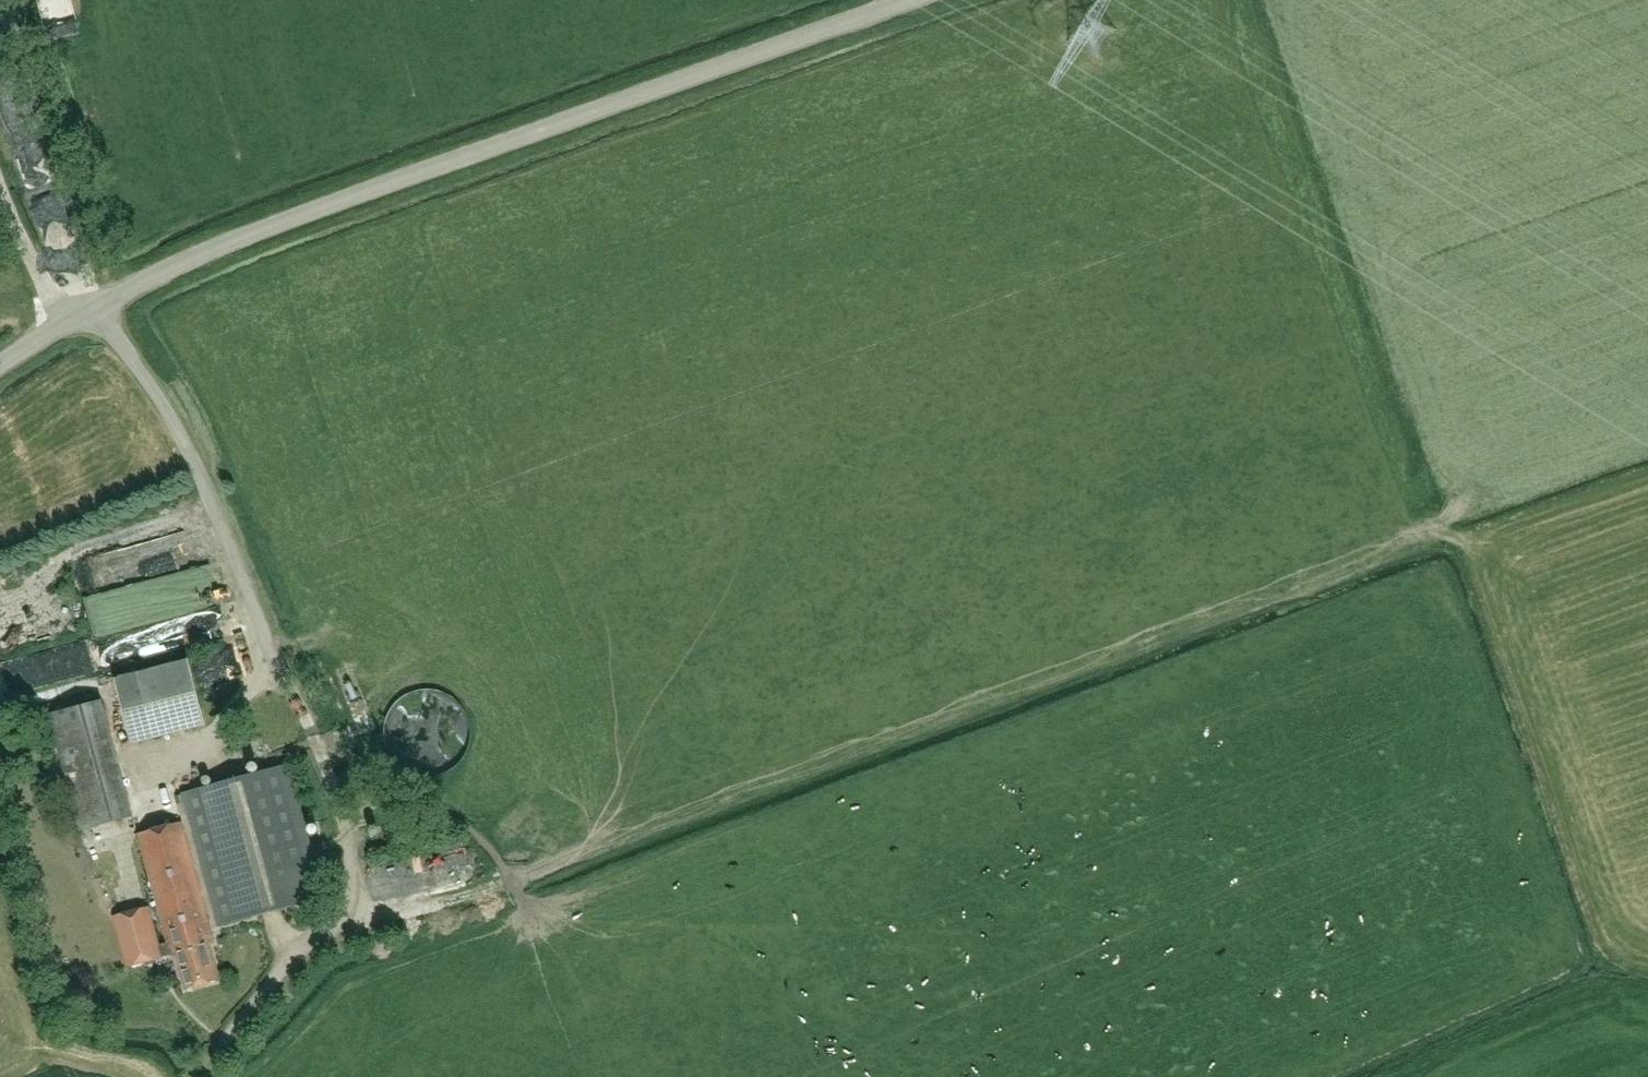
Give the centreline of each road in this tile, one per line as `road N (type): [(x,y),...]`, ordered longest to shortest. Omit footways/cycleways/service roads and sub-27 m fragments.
road 1 (unclassified): [(0,373),(189,265),(913,0)]

